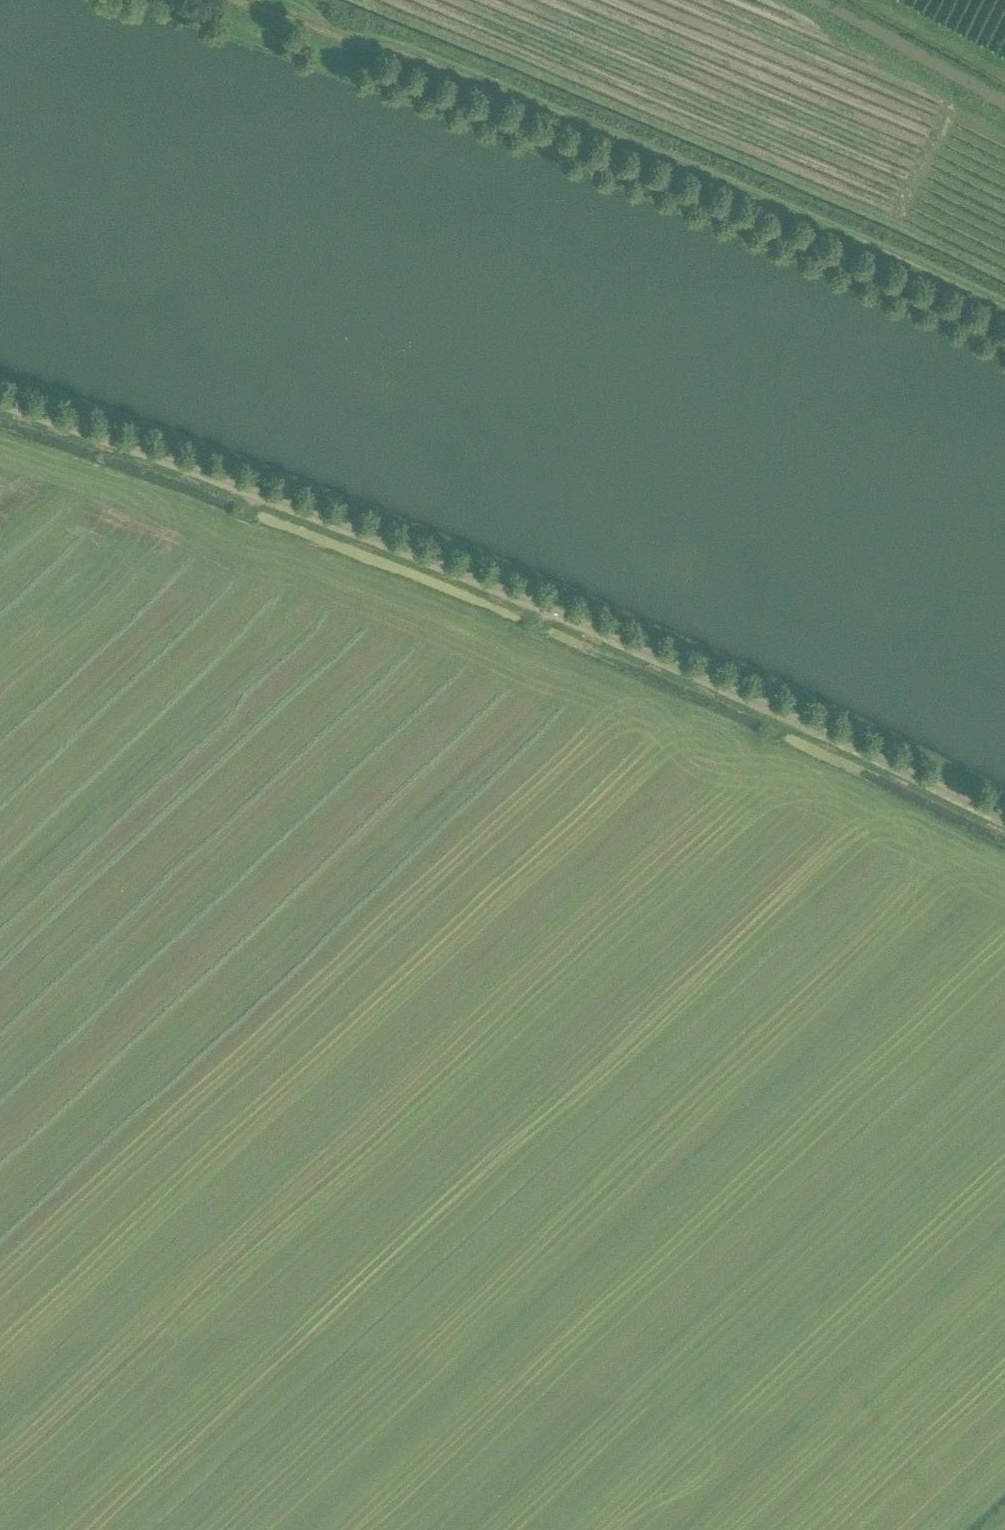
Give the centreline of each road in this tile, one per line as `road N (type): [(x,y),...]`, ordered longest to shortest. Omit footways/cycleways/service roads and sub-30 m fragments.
road 1 (track): [(1004,820),(526,601),(306,512),(0,405)]
road 2 (track): [(264,0),(550,106),(1004,310)]

